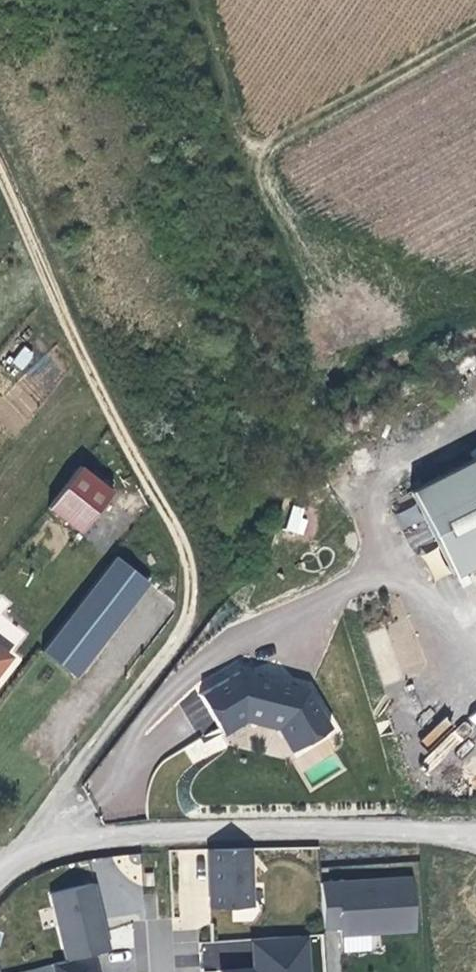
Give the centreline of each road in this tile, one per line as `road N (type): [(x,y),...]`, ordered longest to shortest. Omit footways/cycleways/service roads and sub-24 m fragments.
road 1 (track): [(164,655),(192,611),(191,553),(122,427),(0,159)]
road 2 (unclassified): [(475,842),(449,830),(332,825),(13,855)]
road 3 (track): [(475,25),(246,137),(220,91),(190,0)]
road 4 (unclassified): [(13,855),(164,655)]

